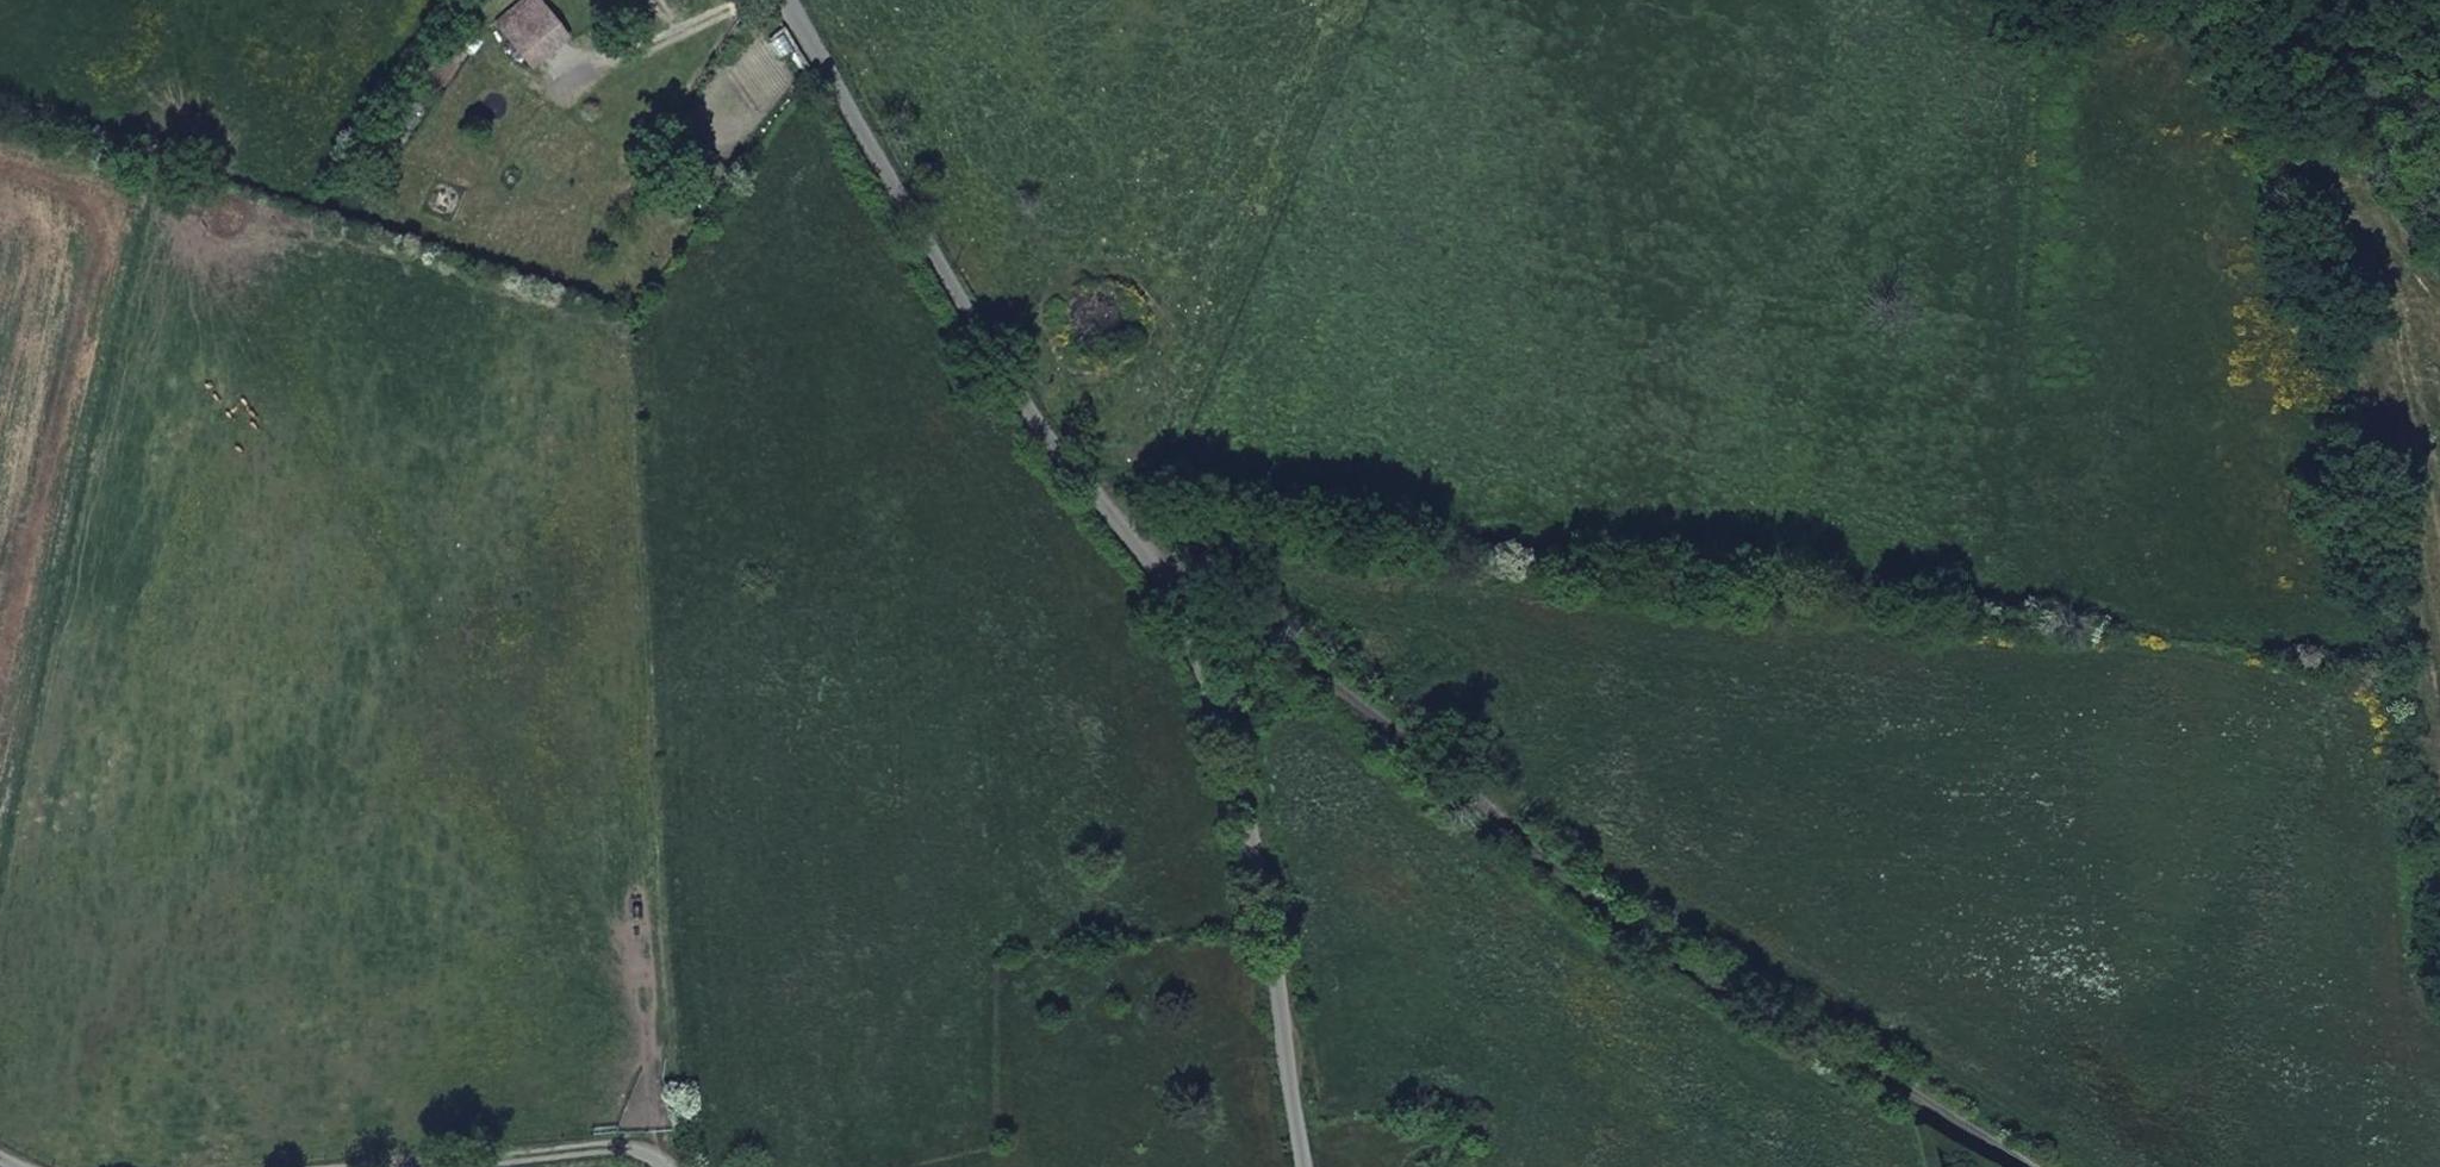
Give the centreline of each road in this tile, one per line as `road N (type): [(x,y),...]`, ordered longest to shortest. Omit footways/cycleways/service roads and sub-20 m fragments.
road 1 (track): [(1155,560),(1673,958),(2034,1166)]
road 2 (unclassified): [(789,0),(1007,382),(1155,560)]
road 3 (unclassified): [(1305,1166),(1242,777),(1155,560)]
road 4 (residential): [(514,1166),(672,1154),(675,1166)]

